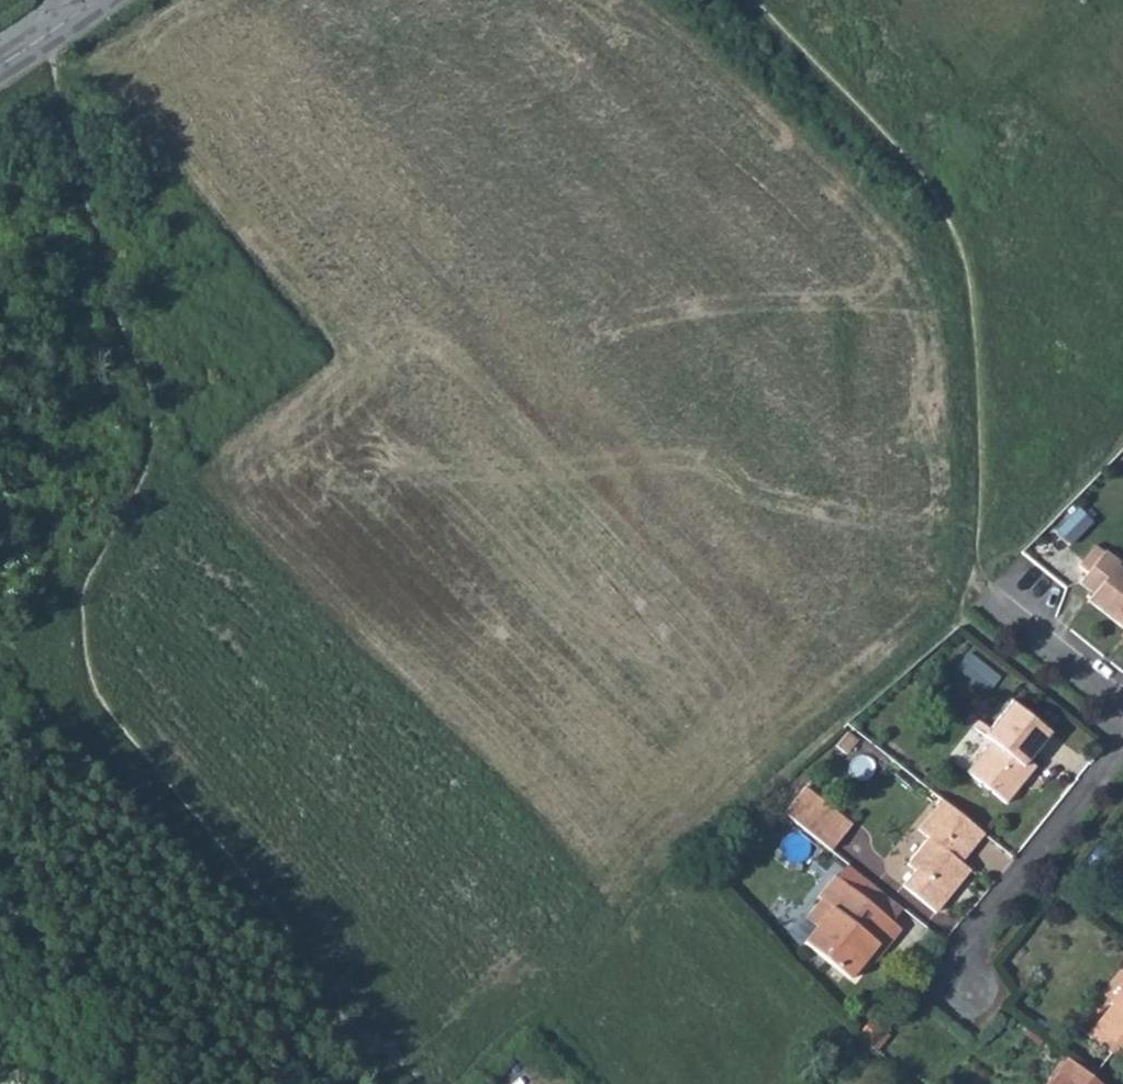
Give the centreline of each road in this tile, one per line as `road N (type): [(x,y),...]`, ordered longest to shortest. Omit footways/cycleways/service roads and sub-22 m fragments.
road 1 (residential): [(965,992),(971,948),(1122,760)]
road 2 (residential): [(982,597),(1122,717)]

